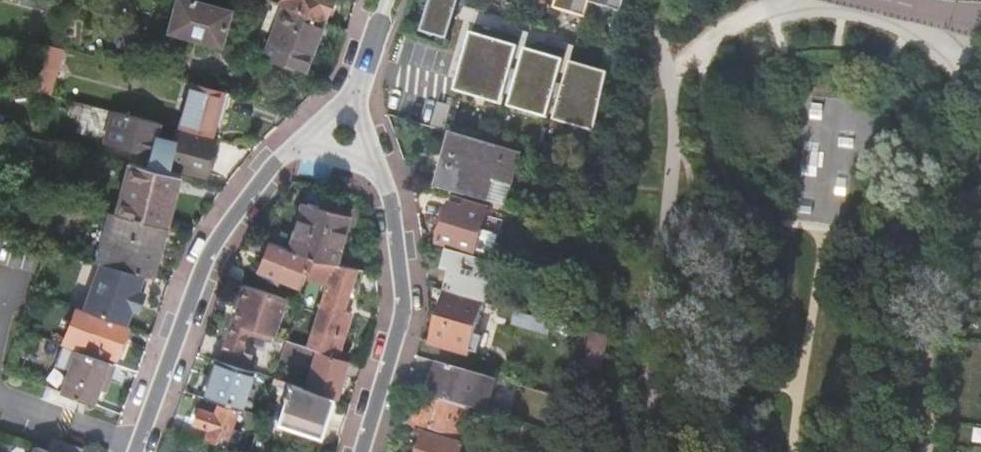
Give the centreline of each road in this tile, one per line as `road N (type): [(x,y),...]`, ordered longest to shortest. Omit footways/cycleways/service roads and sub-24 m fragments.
road 1 (residential): [(354,94),(278,157),(214,241),(137,451)]
road 2 (residential): [(361,451),(402,313),(388,194),(354,94)]

